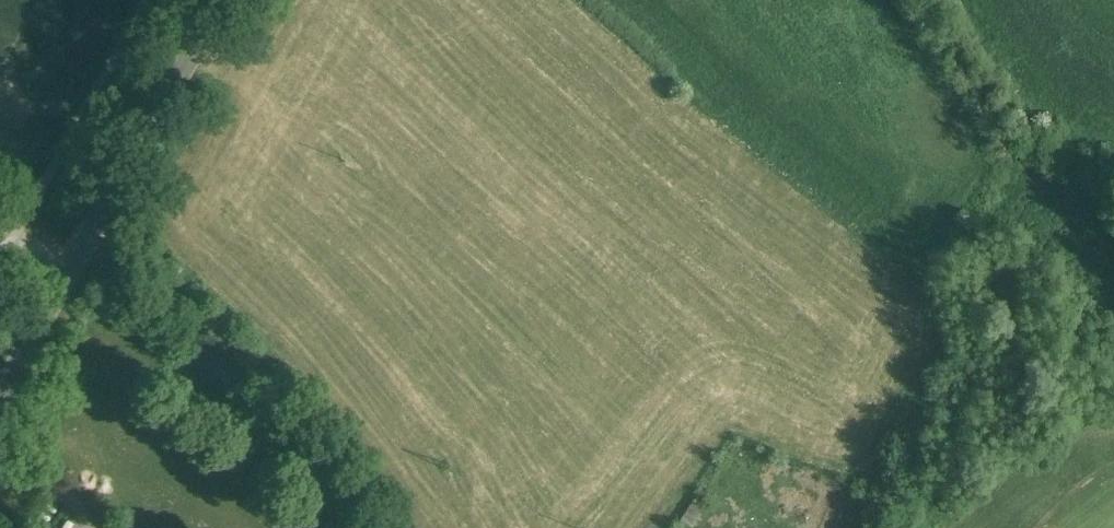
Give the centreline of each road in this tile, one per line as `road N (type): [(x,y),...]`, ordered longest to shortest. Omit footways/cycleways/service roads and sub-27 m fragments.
road 1 (tertiary): [(220,0),(0,388)]

